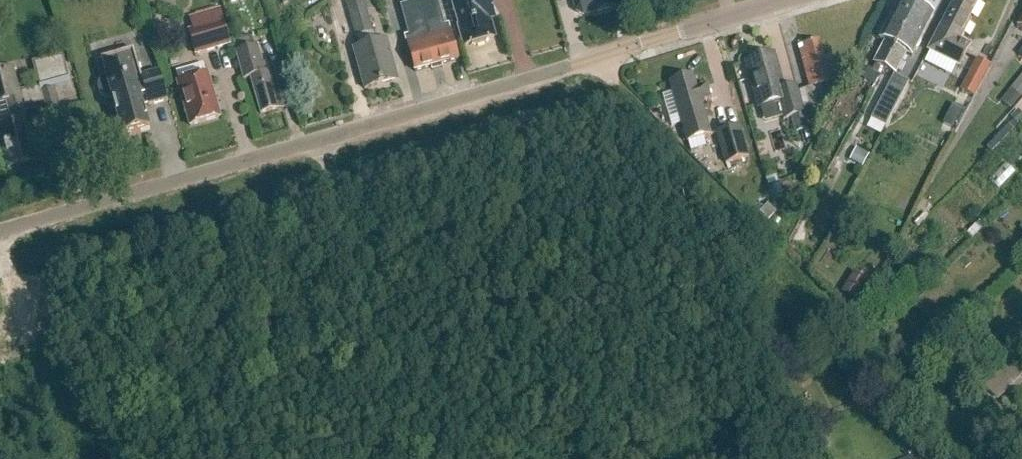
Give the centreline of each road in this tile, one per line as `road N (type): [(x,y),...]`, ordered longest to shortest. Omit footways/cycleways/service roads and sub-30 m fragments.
road 1 (unclassified): [(0,232),(795,0)]

